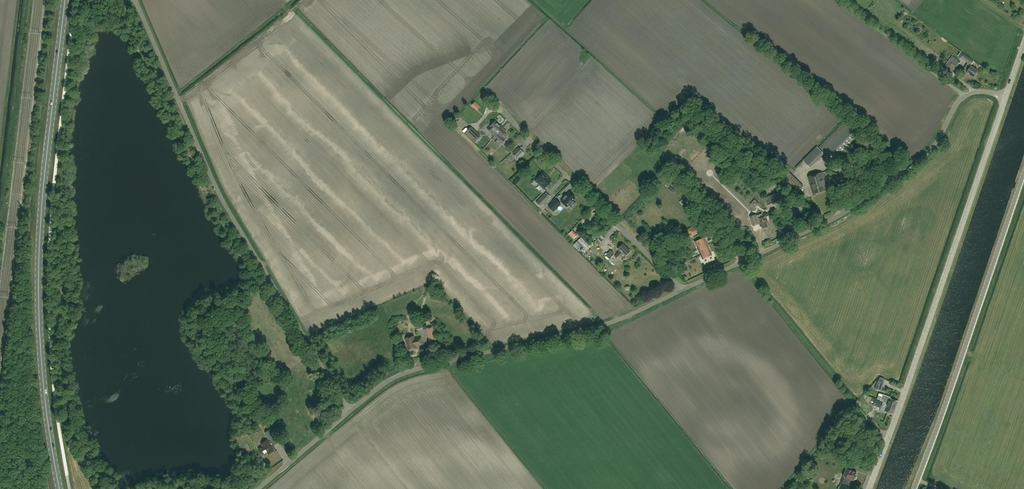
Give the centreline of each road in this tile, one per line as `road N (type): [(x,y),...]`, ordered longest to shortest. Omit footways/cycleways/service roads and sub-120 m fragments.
road 1 (primary): [(59,488),(38,272),(65,0)]
road 2 (unclassified): [(350,411),(217,192),(137,0)]
road 3 (unclassified): [(869,488),(1006,97)]
road 4 (unclassified): [(682,289),(870,195),(927,153),(963,95),(1006,97)]
road 5 (unclassified): [(350,411),(403,373),(610,322),(682,289)]
road 6 (tertiary): [(914,488),(1023,172)]
road 7 (unclassified): [(682,289),(499,105)]
road 8 (unclassified): [(257,488),(350,411)]

